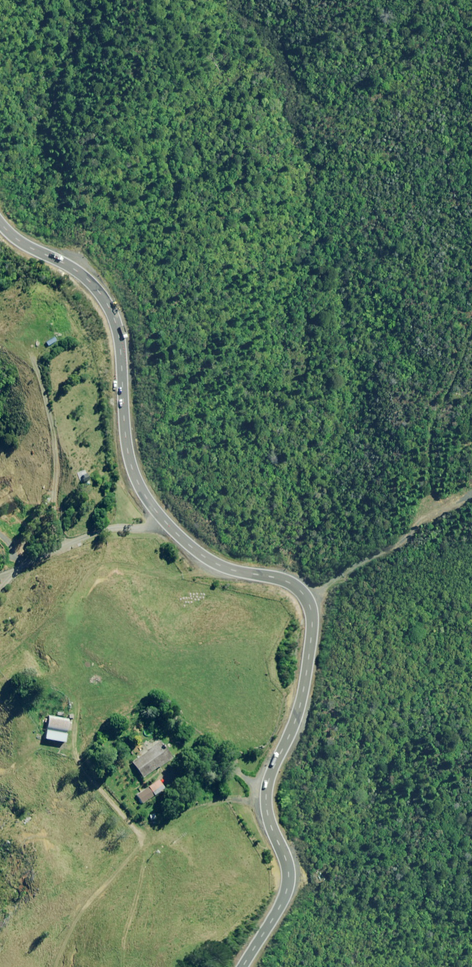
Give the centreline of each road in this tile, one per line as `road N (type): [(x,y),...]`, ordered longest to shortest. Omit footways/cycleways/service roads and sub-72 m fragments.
road 1 (primary): [(0,212),(22,237),(84,272),(113,309),(139,451),(162,497),(202,539),(246,564),(297,578),(315,598),(306,700),(271,794),(290,884),(244,966)]
road 2 (track): [(315,598),(403,526),(471,322)]
road 3 (track): [(0,573),(170,507)]

